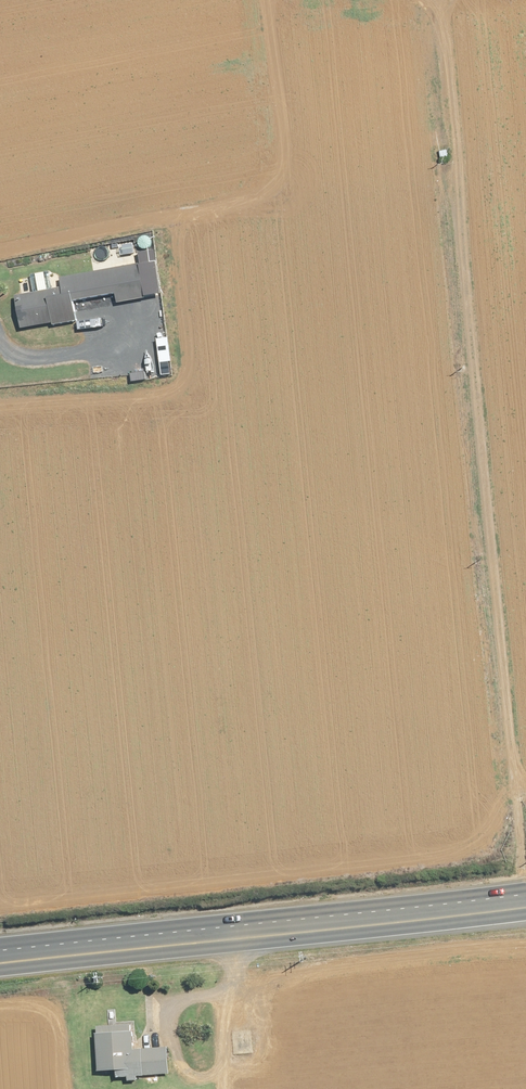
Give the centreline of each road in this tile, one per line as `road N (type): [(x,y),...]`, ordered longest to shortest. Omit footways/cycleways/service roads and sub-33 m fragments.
road 1 (track): [(525,869),(440,0)]
road 2 (primary): [(0,967),(525,908)]
road 3 (track): [(0,333),(8,344),(39,351),(83,352),(141,335)]

